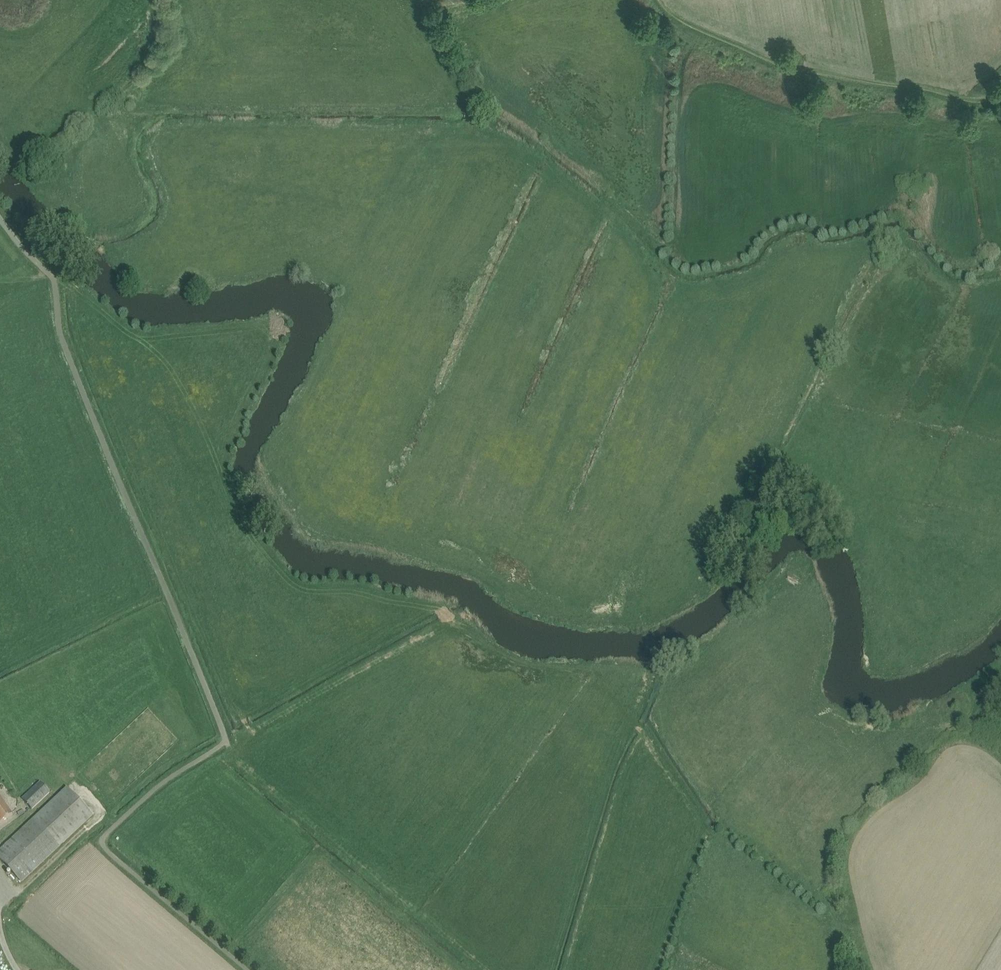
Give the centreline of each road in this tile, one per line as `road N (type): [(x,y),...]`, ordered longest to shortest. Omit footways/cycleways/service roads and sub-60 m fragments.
road 1 (track): [(1000,94),(954,96),(771,62),(657,0)]

